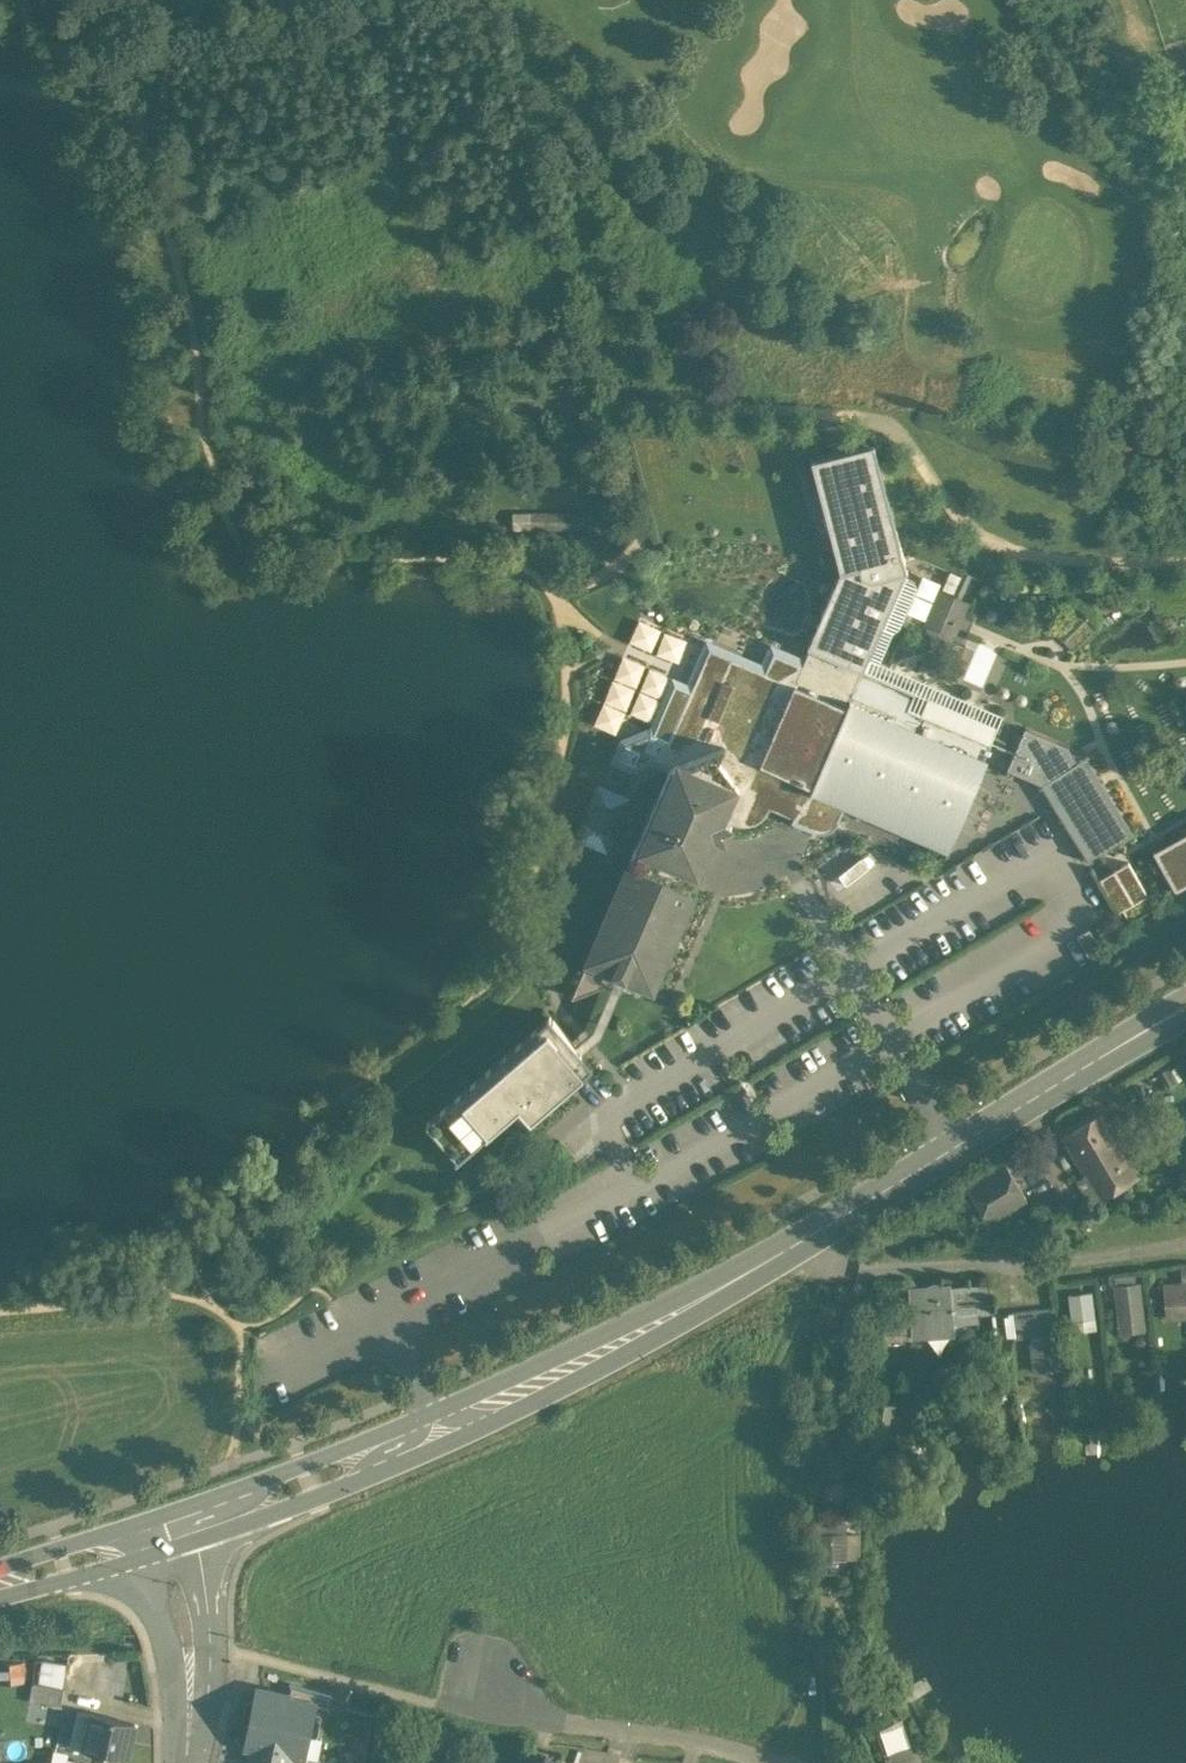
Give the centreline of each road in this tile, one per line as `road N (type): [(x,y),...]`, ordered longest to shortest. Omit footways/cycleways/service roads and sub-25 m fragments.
road 1 (tertiary): [(174,1529),(376,1453),(618,1342),(807,1238),(1185,1007)]
road 2 (residential): [(770,1762),(678,1737),(566,1721),(490,1678)]
road 3 (residential): [(183,1762),(195,1637),(174,1529)]
road 4 (tertiary): [(0,1576),(174,1529)]

